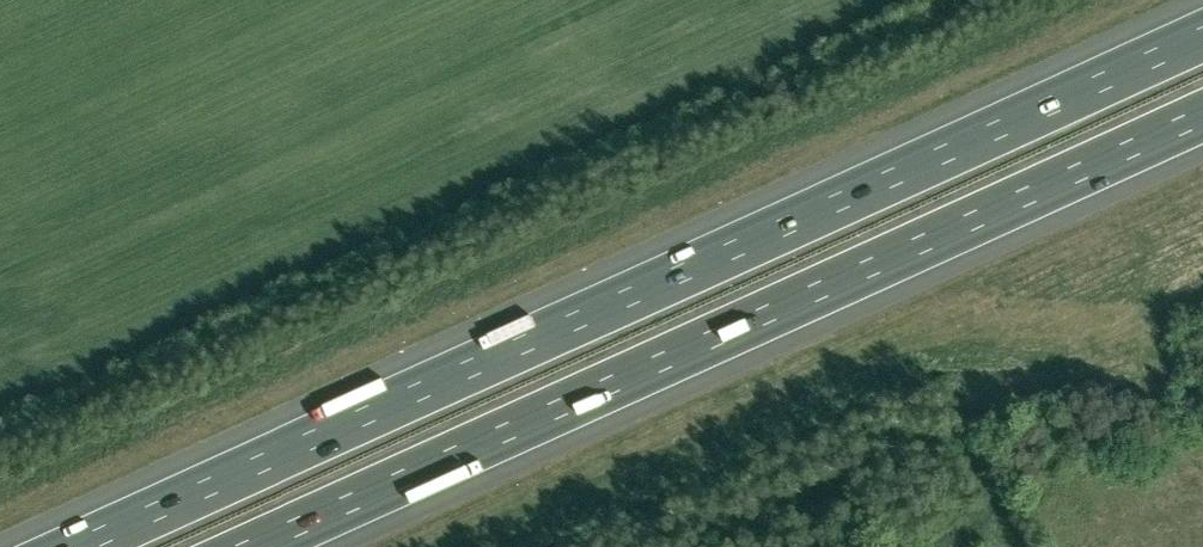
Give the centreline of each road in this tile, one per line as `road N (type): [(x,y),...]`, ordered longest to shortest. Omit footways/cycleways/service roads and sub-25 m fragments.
road 1 (motorway): [(1202,35),(77,546)]
road 2 (motorway): [(253,546),(1202,114)]

